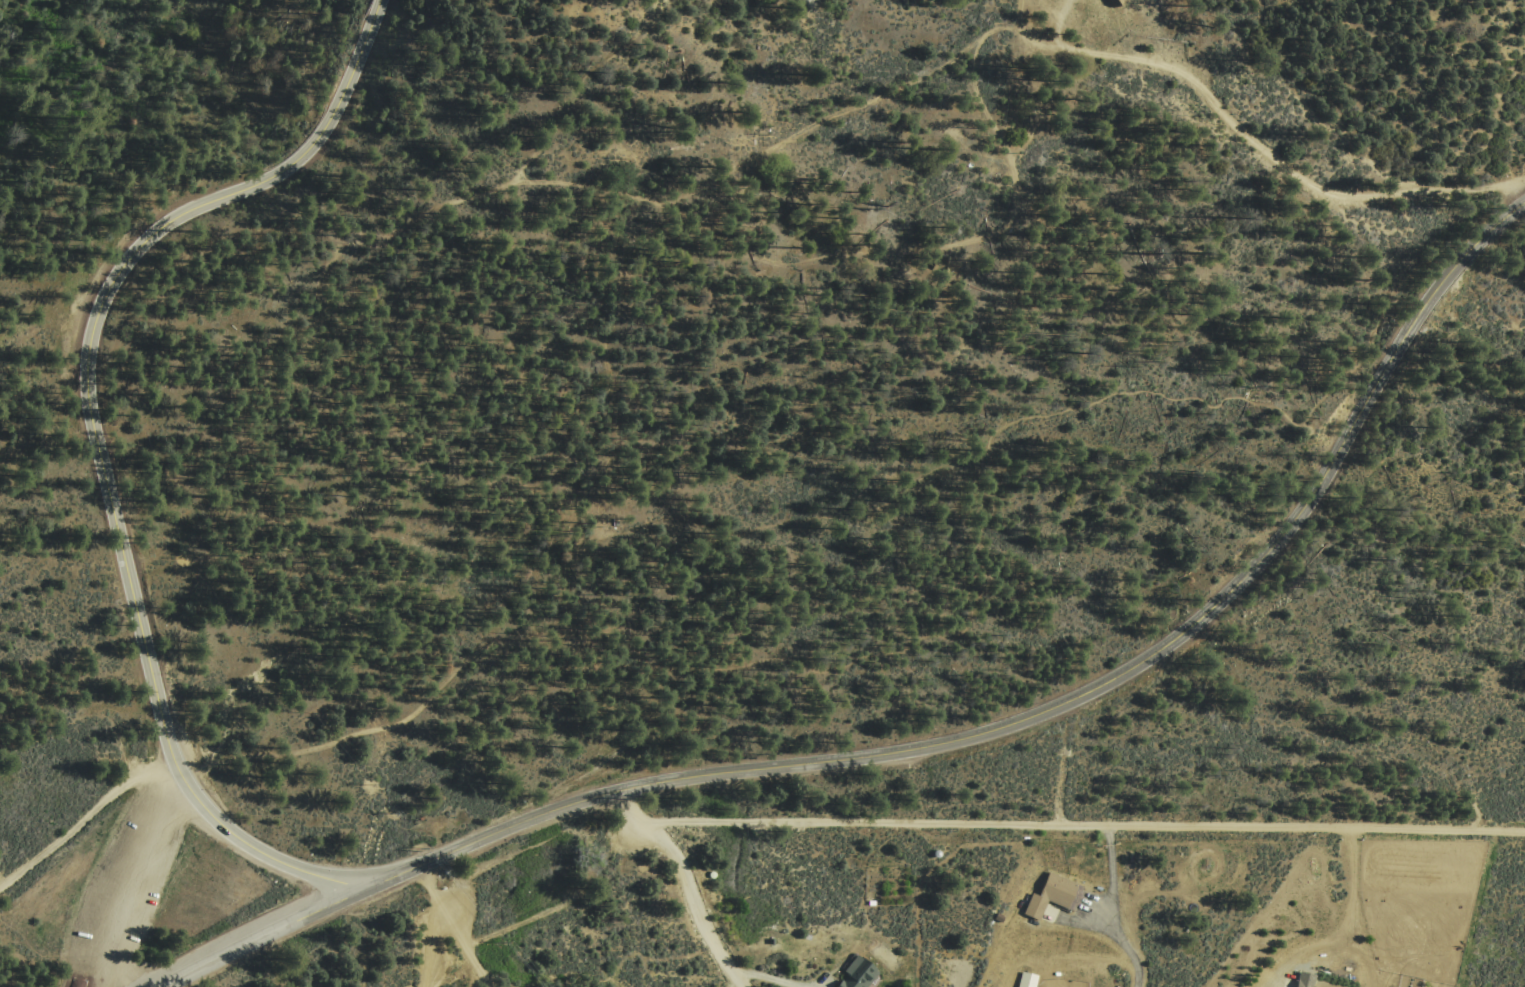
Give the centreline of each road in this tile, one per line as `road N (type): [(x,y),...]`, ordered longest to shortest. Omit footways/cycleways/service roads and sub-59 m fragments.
road 1 (secondary): [(1524,204),(1433,293),(1346,446),(1264,562),(1201,621),(1123,673),(961,740),(613,793),(379,883)]
road 2 (secondary): [(379,883),(299,871),(250,848),(184,773),(87,386),(89,350),(112,283),(182,214),(272,178),(316,142),(380,0)]
road 3 (residential): [(651,827),(691,821),(1524,830)]
road 4 (track): [(182,214),(370,241),(436,205),(529,181),(673,205),(832,117),(941,70),(985,37)]
road 5 (track): [(673,205),(743,251),(788,264),(944,249),(1007,229),(1021,192),(981,97),(977,57),(993,31),(1020,26)]
road 6 (track): [(1524,185),(1368,196),(1320,188),(1183,72),(1029,41),(1020,26),(1023,0)]
road 7 (track): [(446,905),(475,872),(569,832),(588,838),(588,891),(467,945)]
road 8 (residential): [(613,793),(684,868),(701,916),(744,986)]
road 9 (residential): [(170,986),(379,883)]
road 10 (residential): [(0,887),(176,754)]
road 11 (track): [(119,986),(140,875),(193,787)]
road 12 (track): [(1354,828),(1368,986)]
road 13 (residential): [(424,863),(495,986)]

